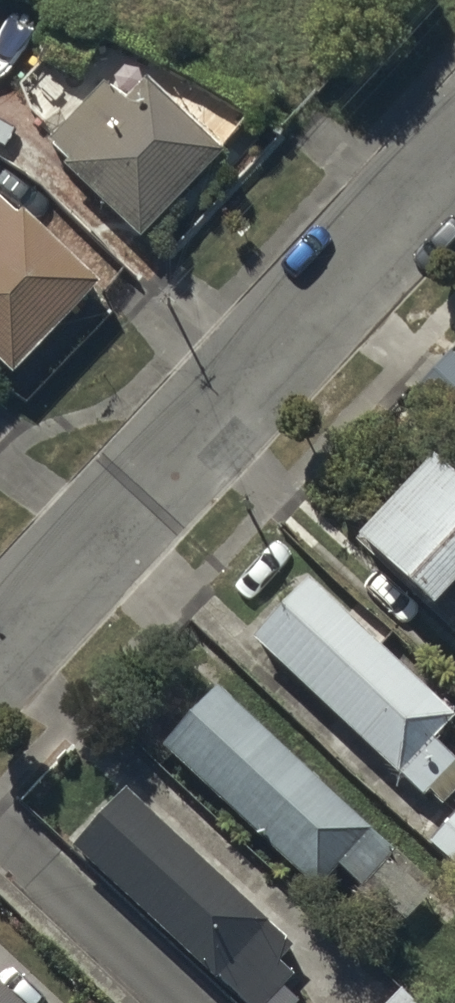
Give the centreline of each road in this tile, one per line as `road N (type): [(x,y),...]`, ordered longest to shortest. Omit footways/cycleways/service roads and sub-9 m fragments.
road 1 (residential): [(454,166),(0,653)]
road 2 (residential): [(181,1002),(0,838)]

